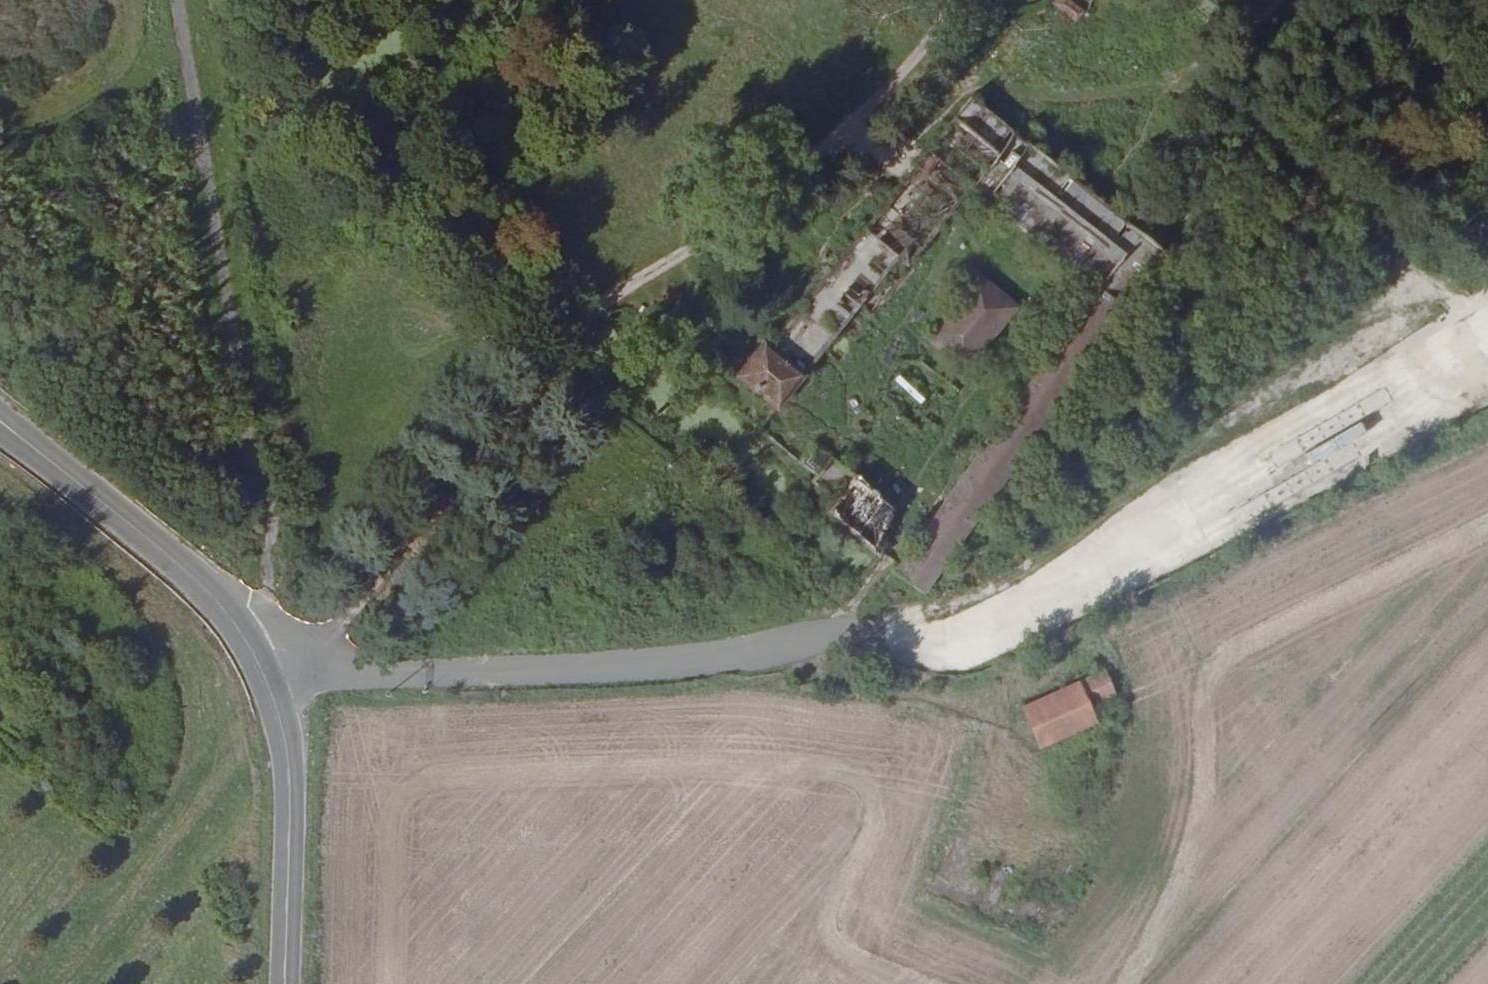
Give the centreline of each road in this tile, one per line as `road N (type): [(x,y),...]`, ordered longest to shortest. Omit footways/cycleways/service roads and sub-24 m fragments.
road 1 (tertiary): [(284,983),(291,775),(265,674),(238,626),(192,574),(0,422)]

